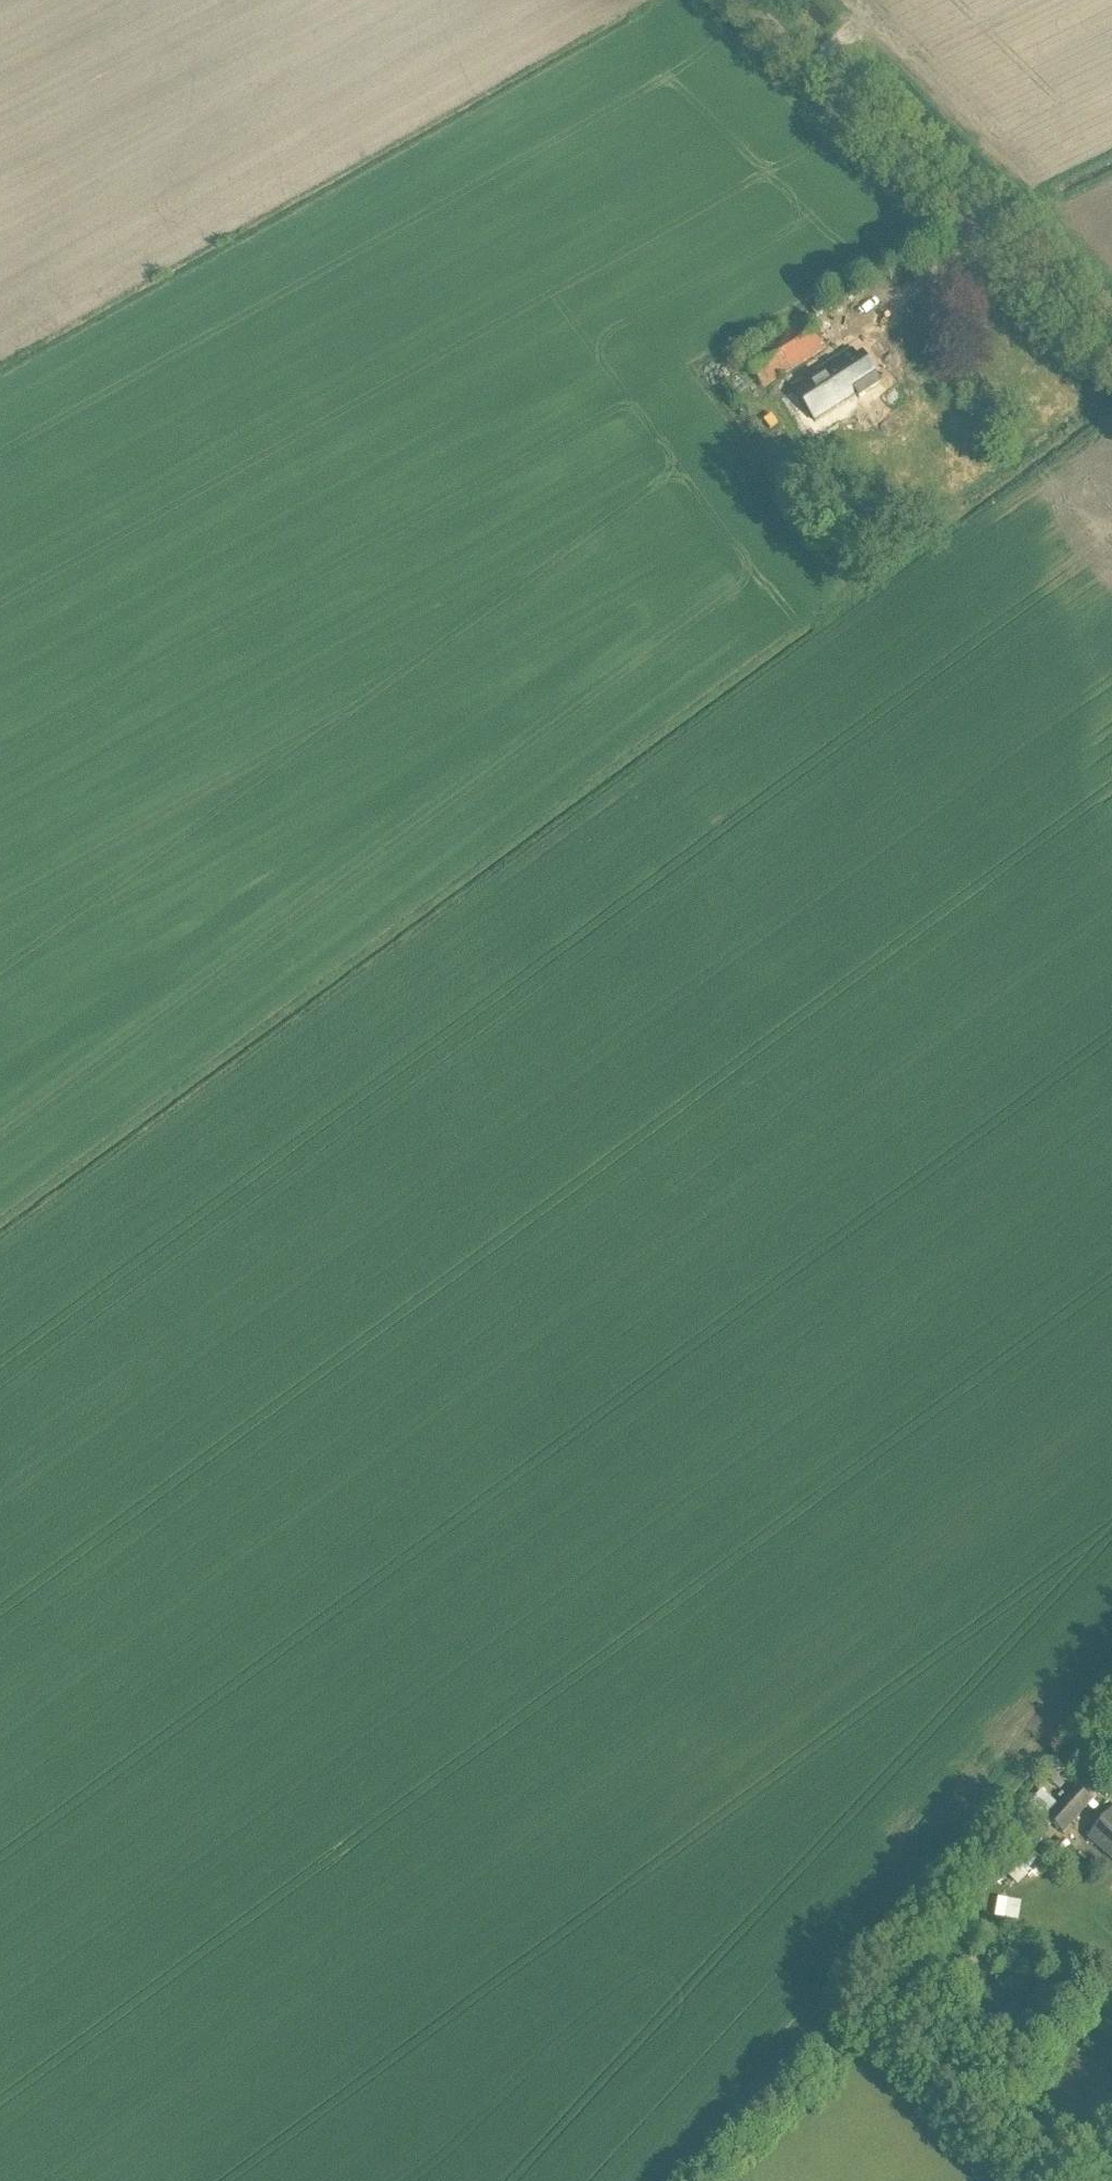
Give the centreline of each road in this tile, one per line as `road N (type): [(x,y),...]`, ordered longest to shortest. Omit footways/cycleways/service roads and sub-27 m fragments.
road 1 (unclassified): [(1111,373),(725,0)]

